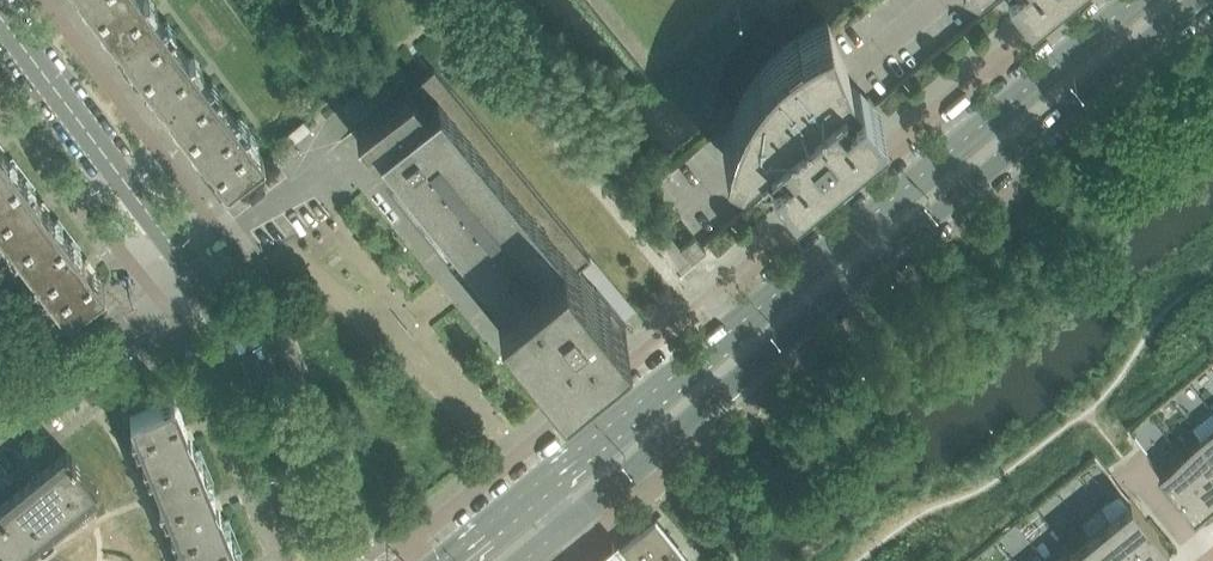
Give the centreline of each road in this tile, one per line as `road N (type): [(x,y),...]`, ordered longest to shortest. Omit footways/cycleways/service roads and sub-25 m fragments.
road 1 (secondary): [(1133,0),(443,560)]
road 2 (secondary): [(520,560),(1200,0)]
road 3 (residential): [(196,277),(0,15)]
road 4 (residential): [(321,560),(239,347),(196,277)]
road 5 (residential): [(196,277),(0,440)]

